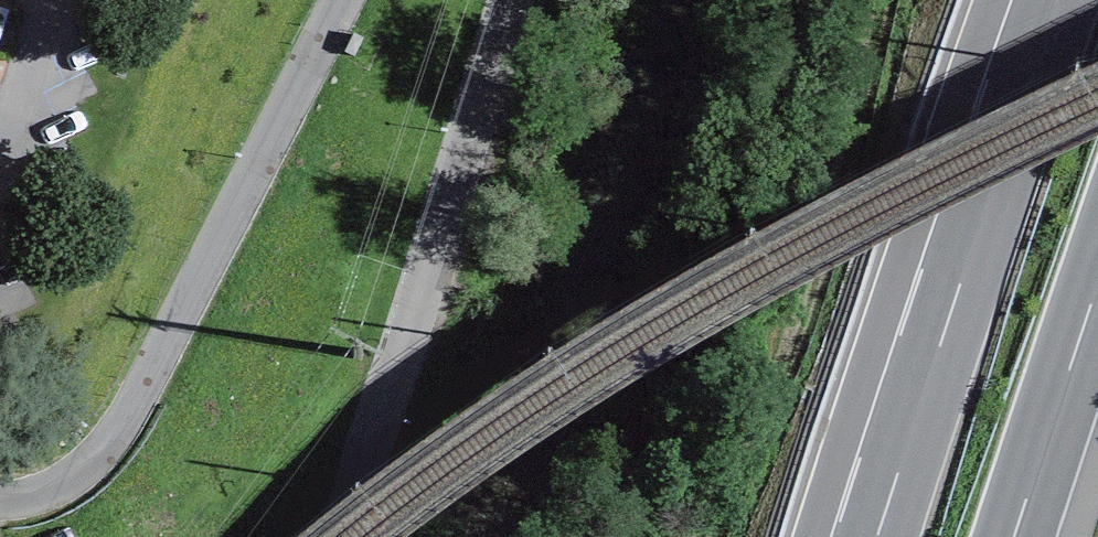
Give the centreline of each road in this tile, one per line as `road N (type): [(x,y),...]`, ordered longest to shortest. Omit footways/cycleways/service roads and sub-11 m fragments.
road 1 (unclassified): [(343,0),(107,445),(66,472),(0,494)]
road 2 (motorway): [(1064,0),(880,536)]
road 3 (unclassified): [(515,0),(360,536)]
road 4 (motorway): [(1017,536),(1097,294)]

